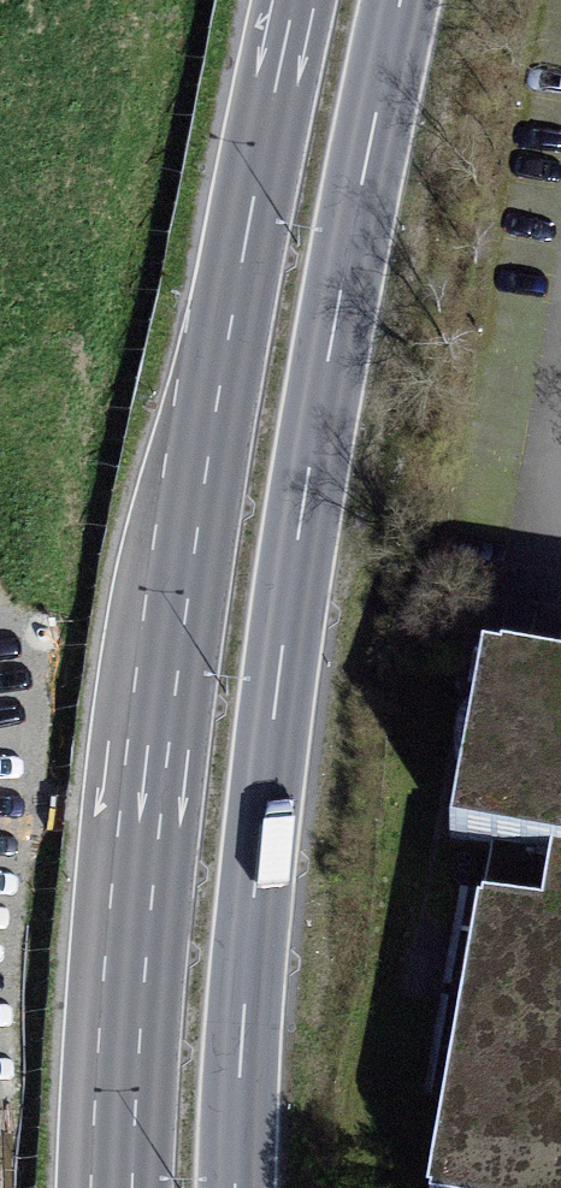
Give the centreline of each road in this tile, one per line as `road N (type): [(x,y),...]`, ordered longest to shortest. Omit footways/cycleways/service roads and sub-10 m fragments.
road 1 (trunk): [(310,0),(234,357),(165,810),(139,1187)]
road 2 (trunk): [(245,1187),(278,754),(345,287),(404,0)]

